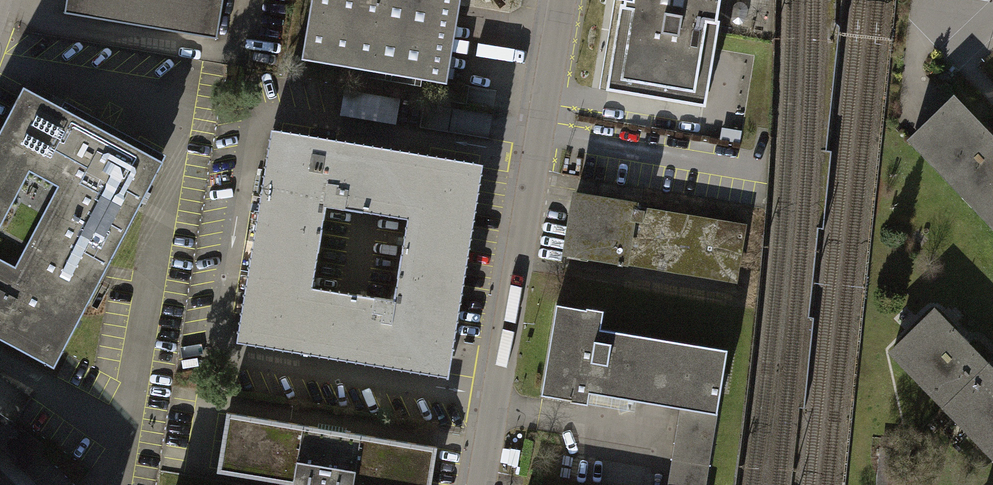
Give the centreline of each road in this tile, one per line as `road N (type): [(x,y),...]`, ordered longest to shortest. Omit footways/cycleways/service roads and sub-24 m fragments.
road 1 (unclassified): [(562,0),(480,484)]

